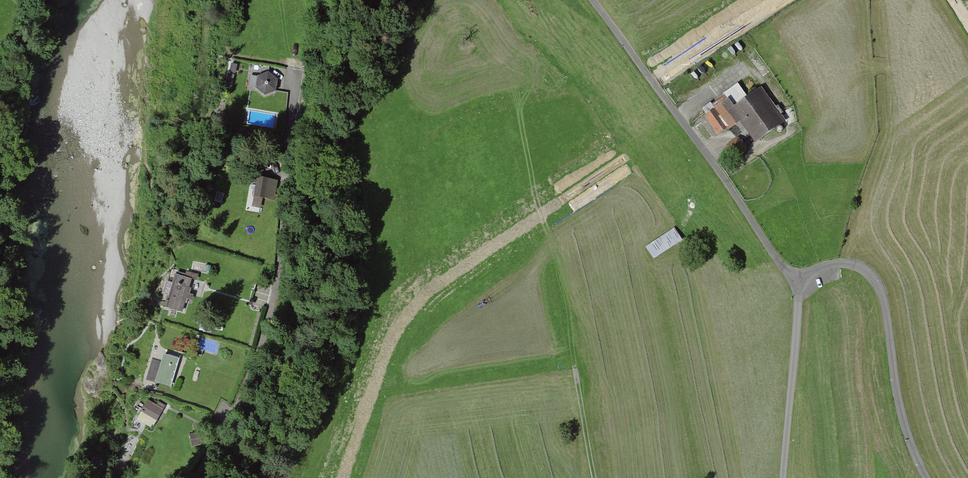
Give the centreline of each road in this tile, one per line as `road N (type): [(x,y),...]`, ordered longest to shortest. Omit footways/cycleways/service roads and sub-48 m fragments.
road 1 (track): [(297,73),(277,280),(264,338),(227,433),(194,477)]
road 2 (track): [(795,282),(593,0)]
road 3 (track): [(927,477),(903,421),(883,295),(872,276),(841,263),(795,282)]
road 4 (track): [(783,477),(795,282)]

